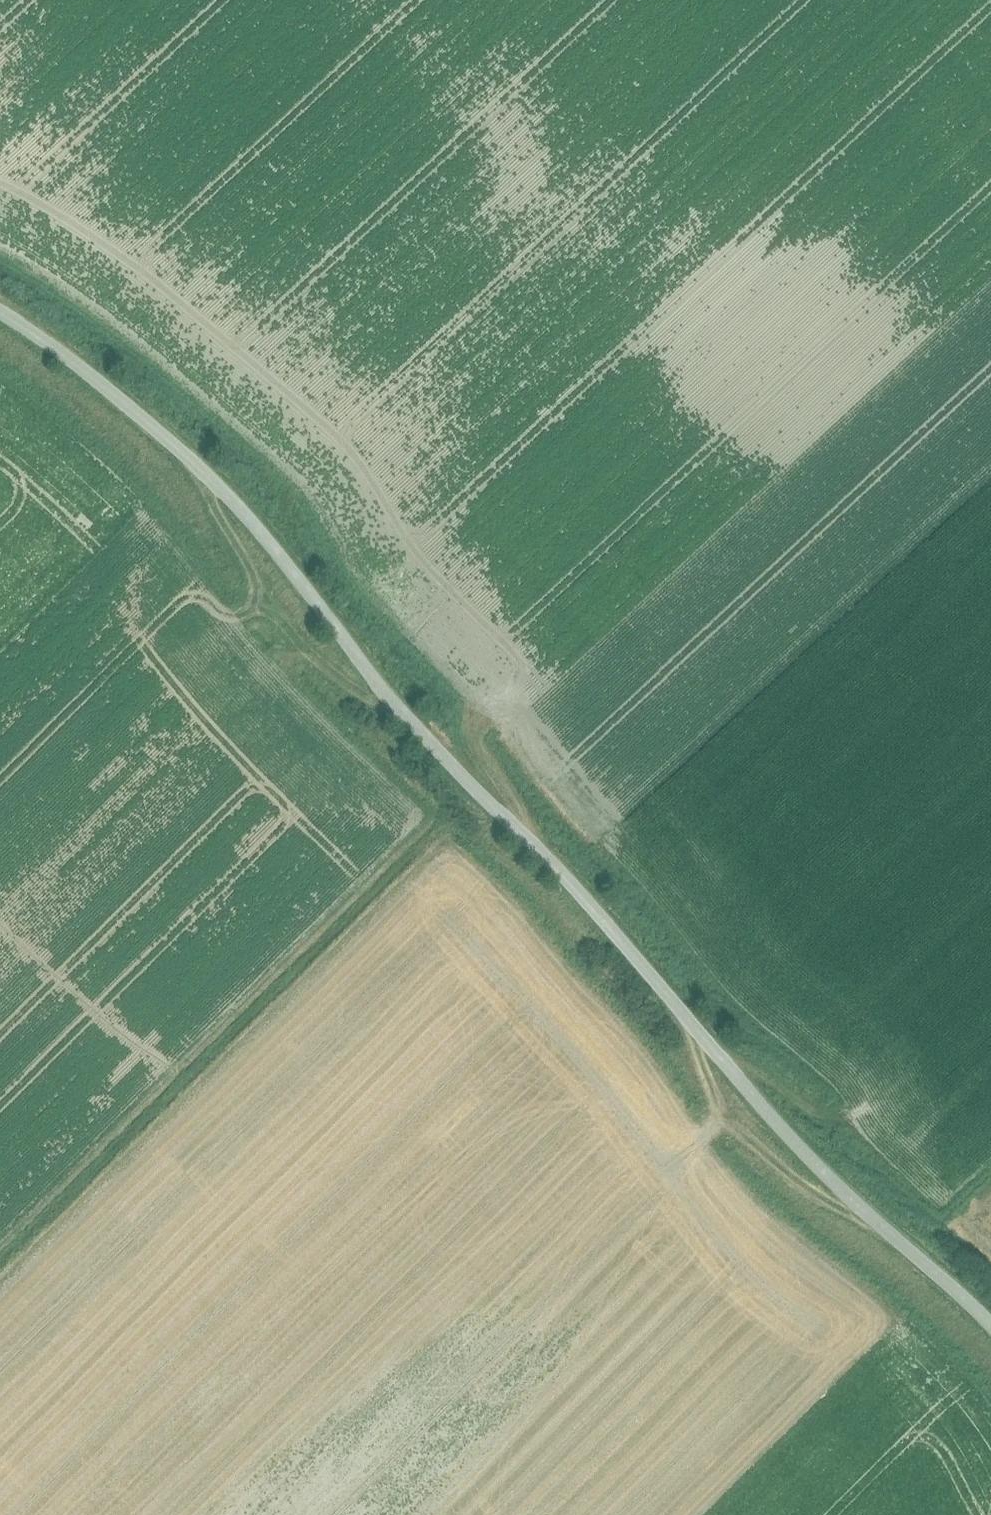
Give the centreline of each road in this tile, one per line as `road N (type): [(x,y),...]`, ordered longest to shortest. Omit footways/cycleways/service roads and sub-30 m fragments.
road 1 (unclassified): [(990,1323),(848,1196),(393,696),(232,498),(79,368),(0,313)]

